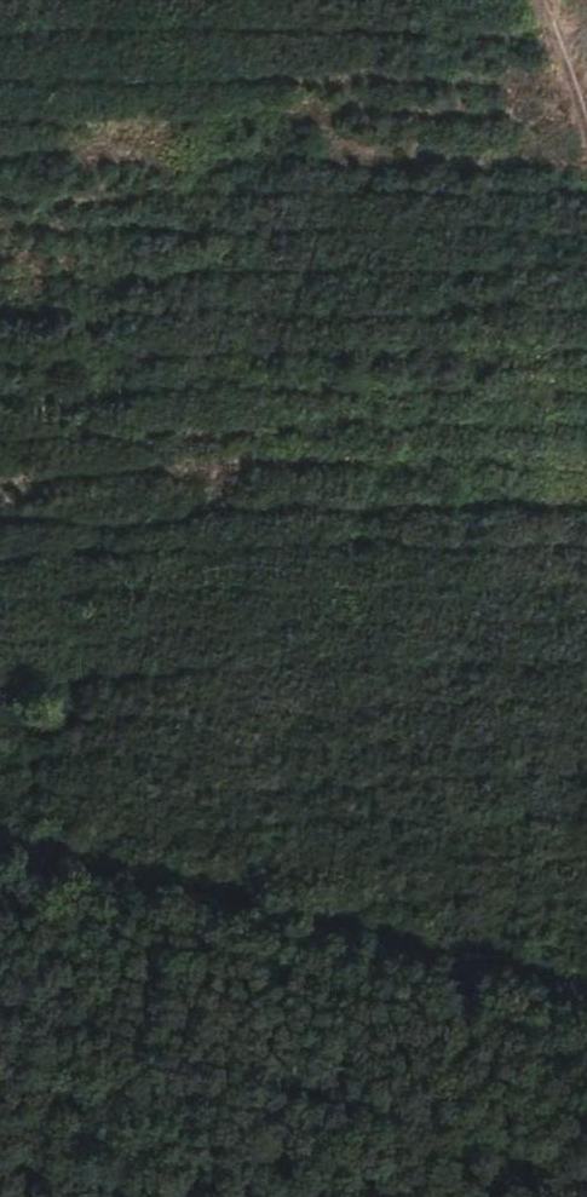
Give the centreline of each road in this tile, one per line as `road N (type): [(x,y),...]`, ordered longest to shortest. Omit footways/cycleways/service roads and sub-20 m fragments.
road 1 (track): [(586,216),(494,0)]

